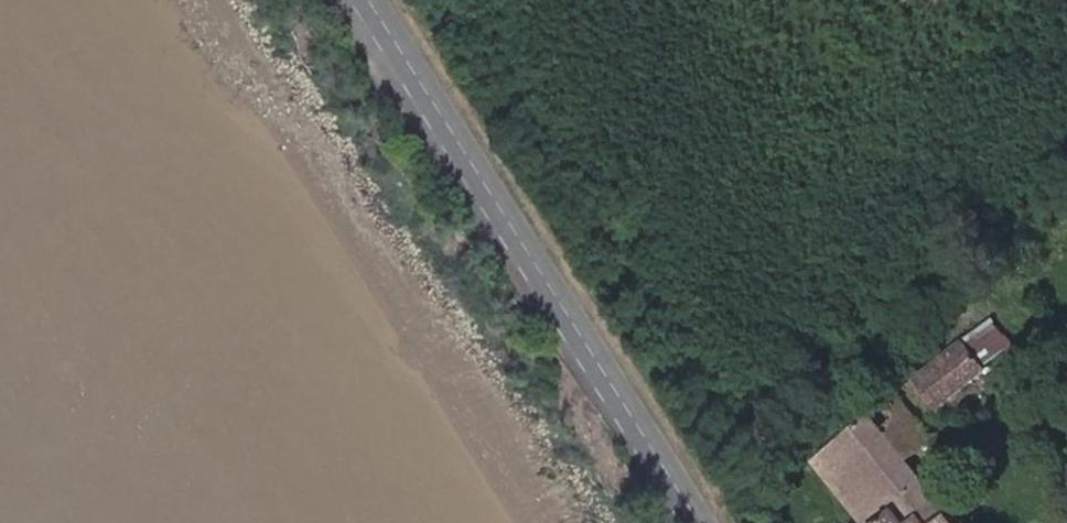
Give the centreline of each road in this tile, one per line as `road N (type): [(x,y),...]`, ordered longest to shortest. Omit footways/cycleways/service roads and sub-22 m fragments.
road 1 (tertiary): [(368,0),(698,522)]

